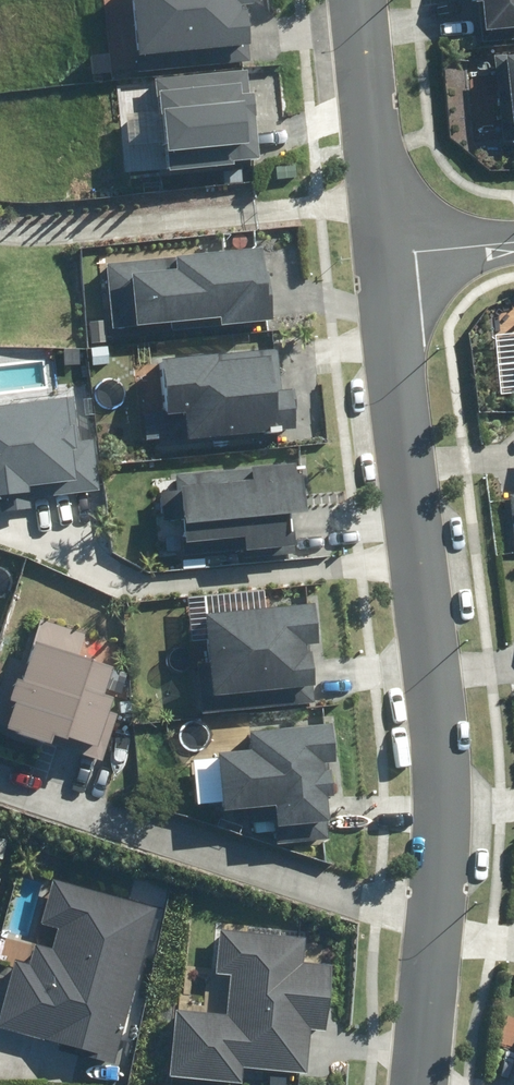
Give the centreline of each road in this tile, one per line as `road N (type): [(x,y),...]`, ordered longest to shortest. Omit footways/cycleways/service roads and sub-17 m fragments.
road 1 (residential): [(386,259),(442,786),(435,932)]
road 2 (residential): [(435,932),(0,787)]
road 3 (residential): [(356,0),(386,259)]
road 4 (residential): [(435,932),(422,1084)]
road 5 (residential): [(386,259),(513,246)]

